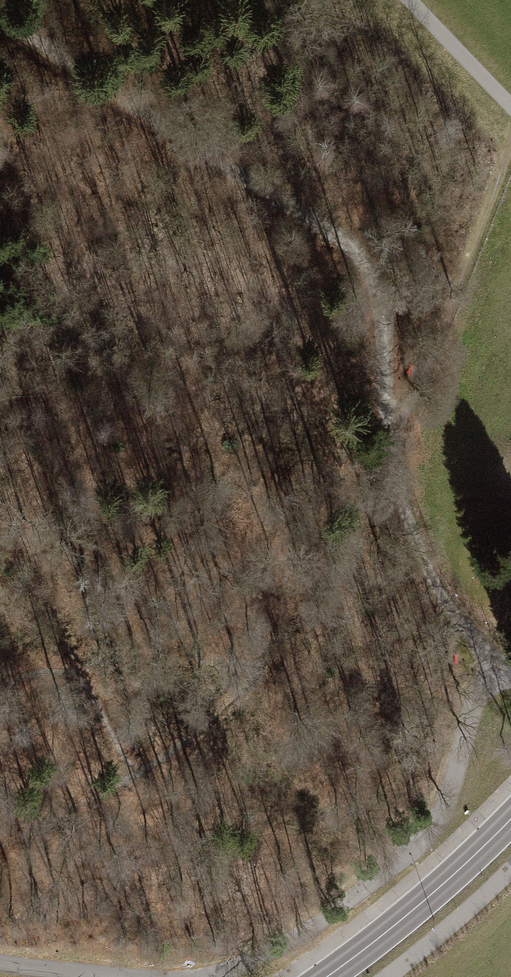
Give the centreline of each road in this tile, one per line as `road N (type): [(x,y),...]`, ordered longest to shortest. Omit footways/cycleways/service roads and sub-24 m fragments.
road 1 (track): [(497,677),(434,585),(406,513),(383,422),(378,295),(360,255),(0,20)]
road 2 (residential): [(510,674),(487,682),(474,699),(447,801),(416,846),(305,932),(202,976)]
road 3 (track): [(510,137),(418,381),(385,440)]
road 4 (secondary): [(510,822),(327,976)]
road 5 (unclassified): [(409,0),(510,106)]
road 6 (residential): [(134,976),(0,961)]

